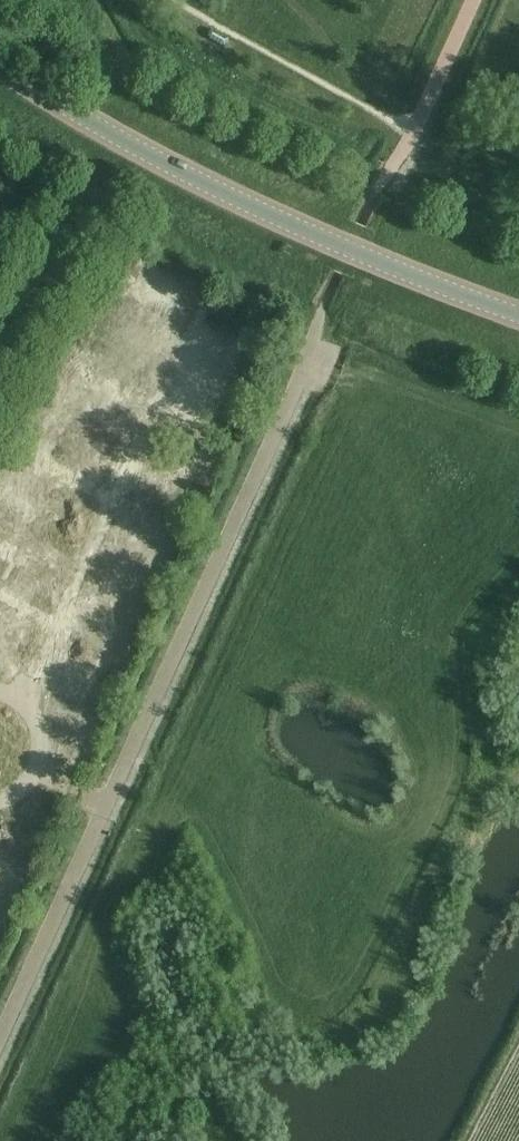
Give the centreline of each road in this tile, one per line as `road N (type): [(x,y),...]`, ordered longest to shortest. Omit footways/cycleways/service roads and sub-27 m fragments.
road 1 (unclassified): [(0,1031),(368,210)]
road 2 (tertiary): [(518,315),(325,239),(175,169),(0,65)]

